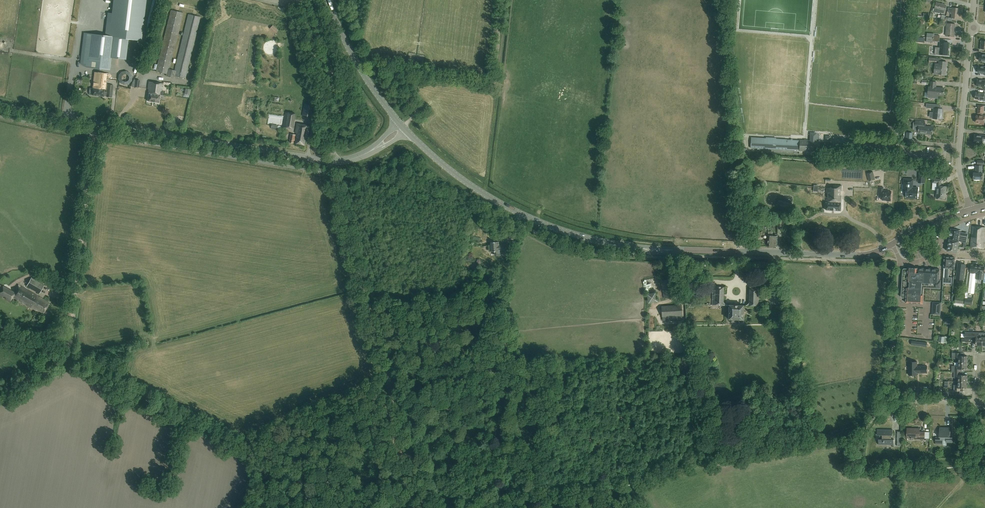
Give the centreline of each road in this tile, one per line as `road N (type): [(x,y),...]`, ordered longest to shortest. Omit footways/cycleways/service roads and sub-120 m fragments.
road 1 (unclassified): [(423,507),(331,161)]
road 2 (unclassified): [(331,161),(0,104)]
road 3 (track): [(66,356),(364,507)]
road 4 (track): [(0,391),(66,356),(94,135)]
road 5 (secondary): [(641,248),(575,235),(513,210),(461,179),(407,130)]
road 6 (track): [(723,0),(740,216),(752,245)]
road 7 (track): [(408,122),(418,112),(393,72),(489,82),(503,0)]
road 8 (secondary): [(893,244),(862,255),(672,250)]
road 9 (unclassified): [(900,260),(891,395),(855,440)]
road 10 (residential): [(972,209),(960,167),(971,27)]
road 11 (unclassified): [(331,161),(339,112),(311,0)]
road 12 (secondary): [(400,122),(355,59),(328,0)]

